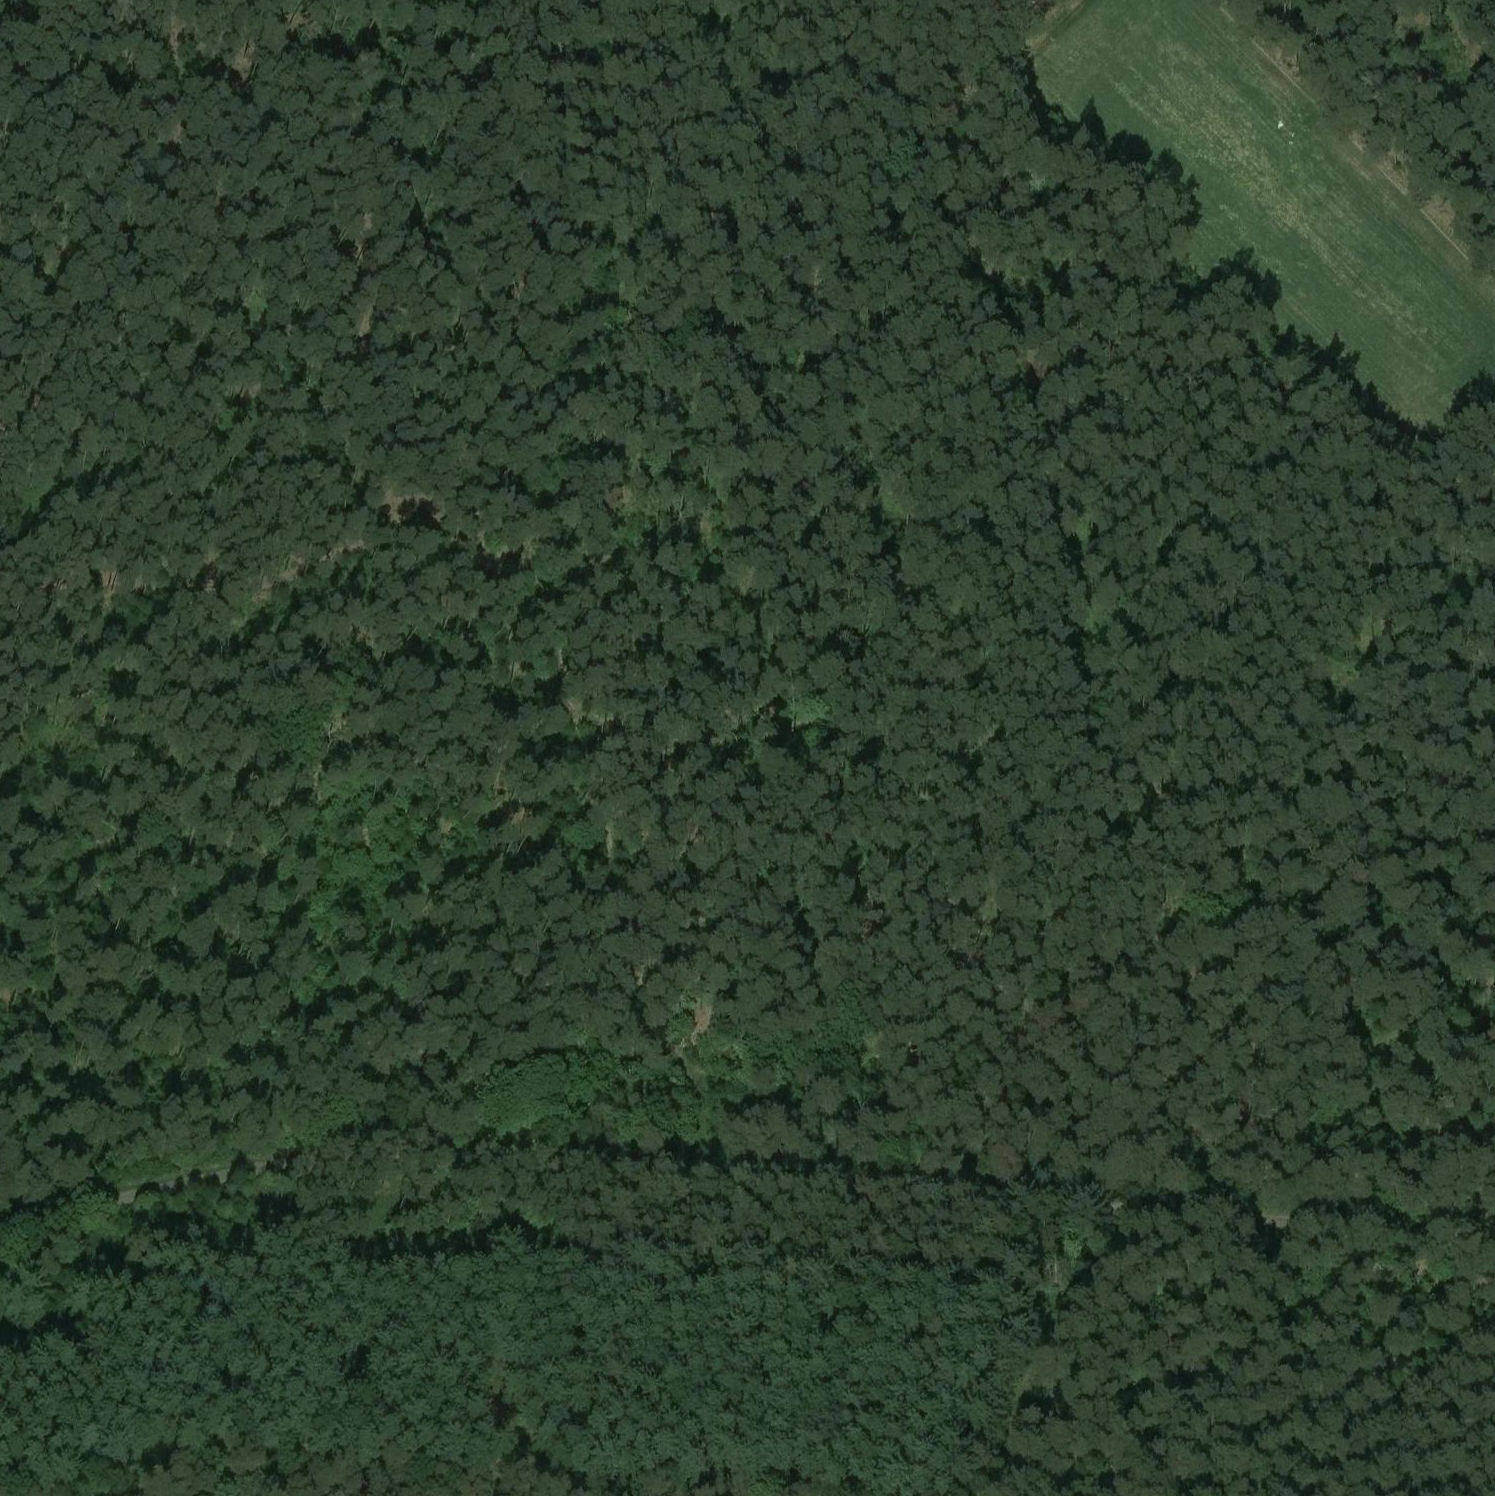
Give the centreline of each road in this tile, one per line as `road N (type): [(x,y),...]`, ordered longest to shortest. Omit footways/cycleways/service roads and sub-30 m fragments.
road 1 (unclassified): [(1494,1238),(403,1149),(0,1223)]
road 2 (track): [(1076,0),(990,95),(702,350),(529,552),(655,1038),(695,1086),(699,1175)]
road 3 (track): [(0,564),(178,385),(194,272),(189,0)]
road 4 (track): [(532,0),(529,552)]

